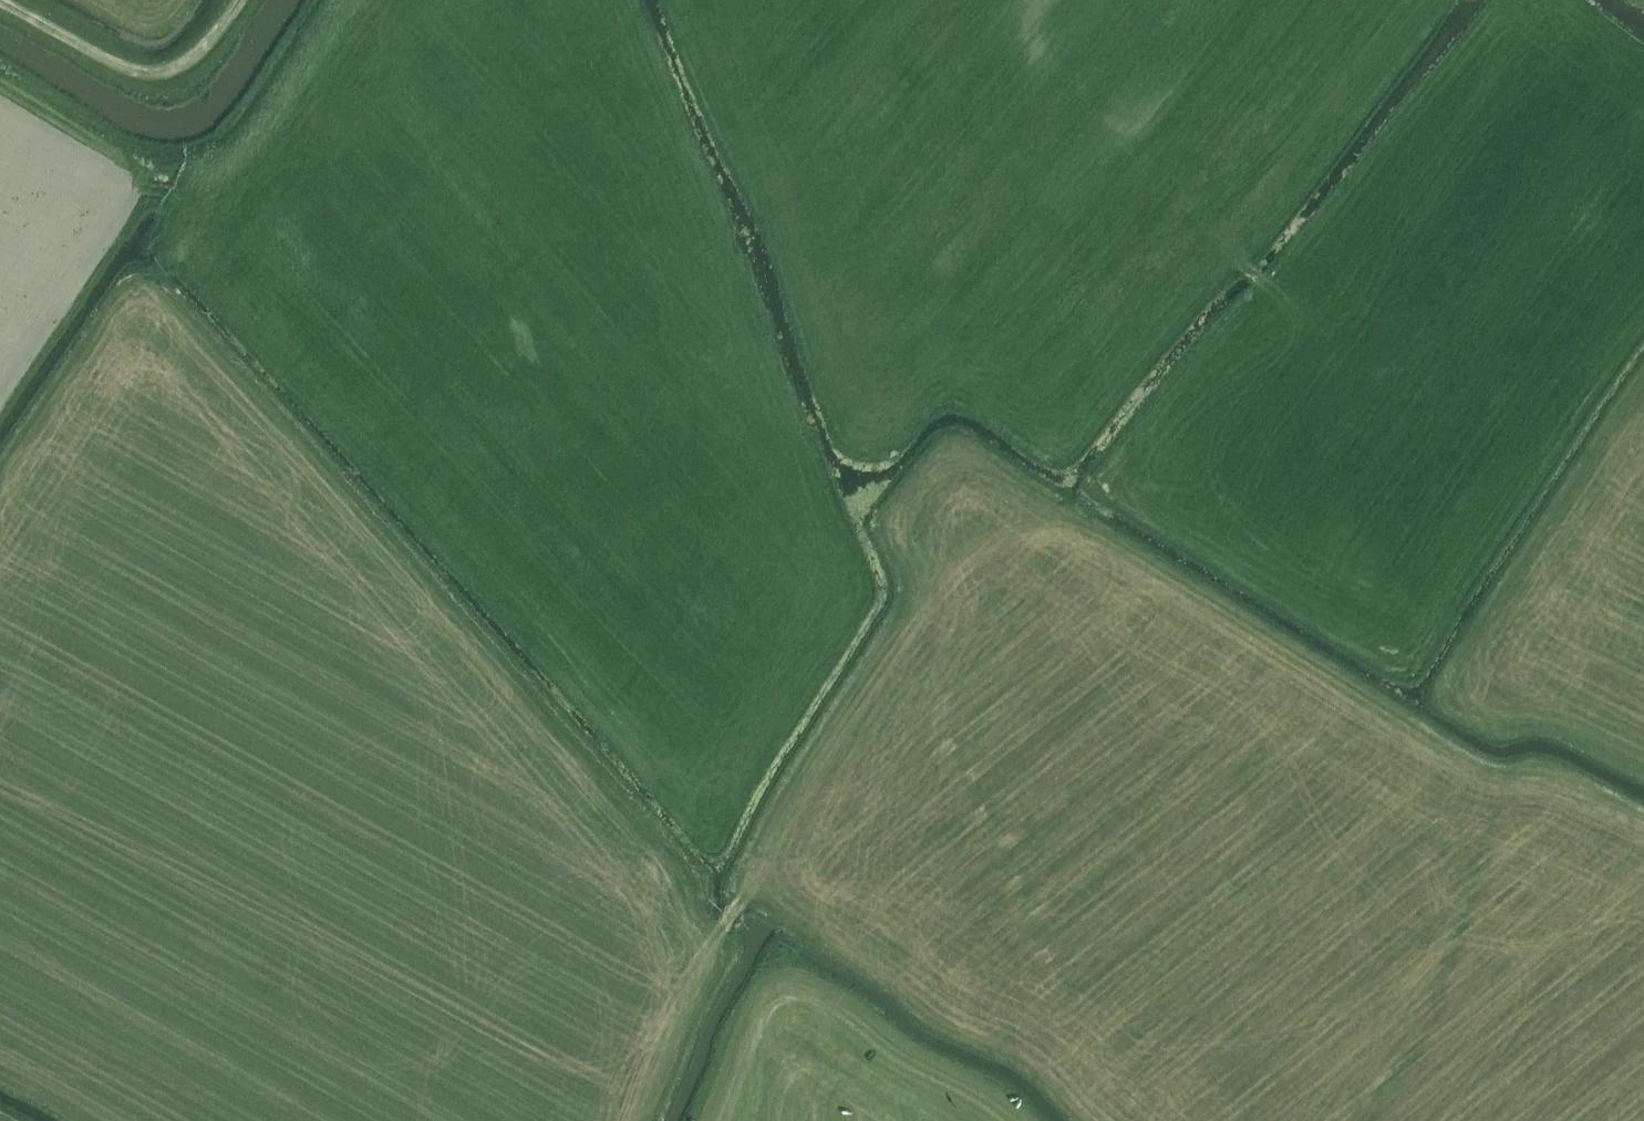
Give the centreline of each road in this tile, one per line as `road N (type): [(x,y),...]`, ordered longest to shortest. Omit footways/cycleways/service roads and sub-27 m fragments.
road 1 (track): [(3,0),(125,67),(159,72),(190,61),(241,0)]

